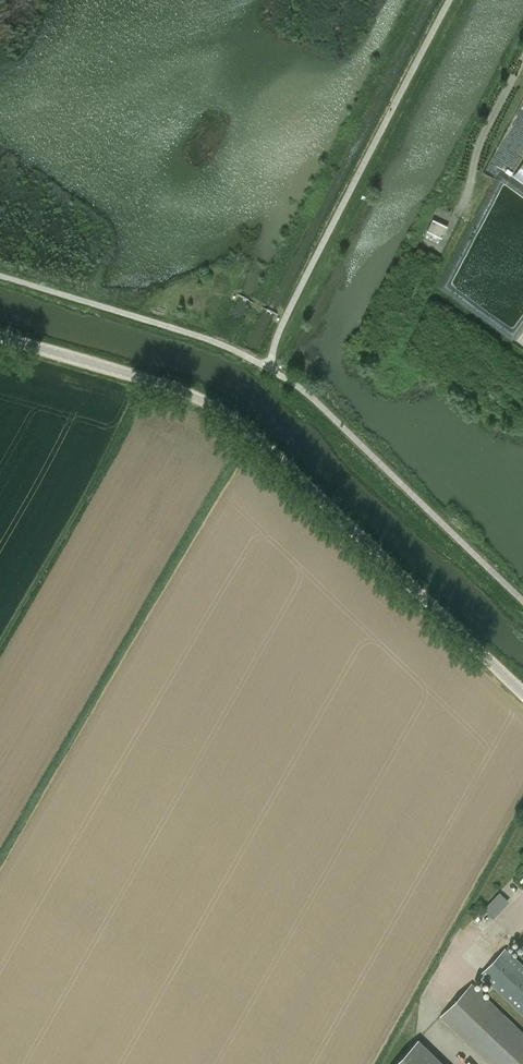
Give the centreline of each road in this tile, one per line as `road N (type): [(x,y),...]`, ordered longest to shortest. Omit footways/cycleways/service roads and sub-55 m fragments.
road 1 (tertiary): [(522,692),(227,415),(159,383),(0,337)]
road 2 (residential): [(460,214),(481,141),(522,62)]

